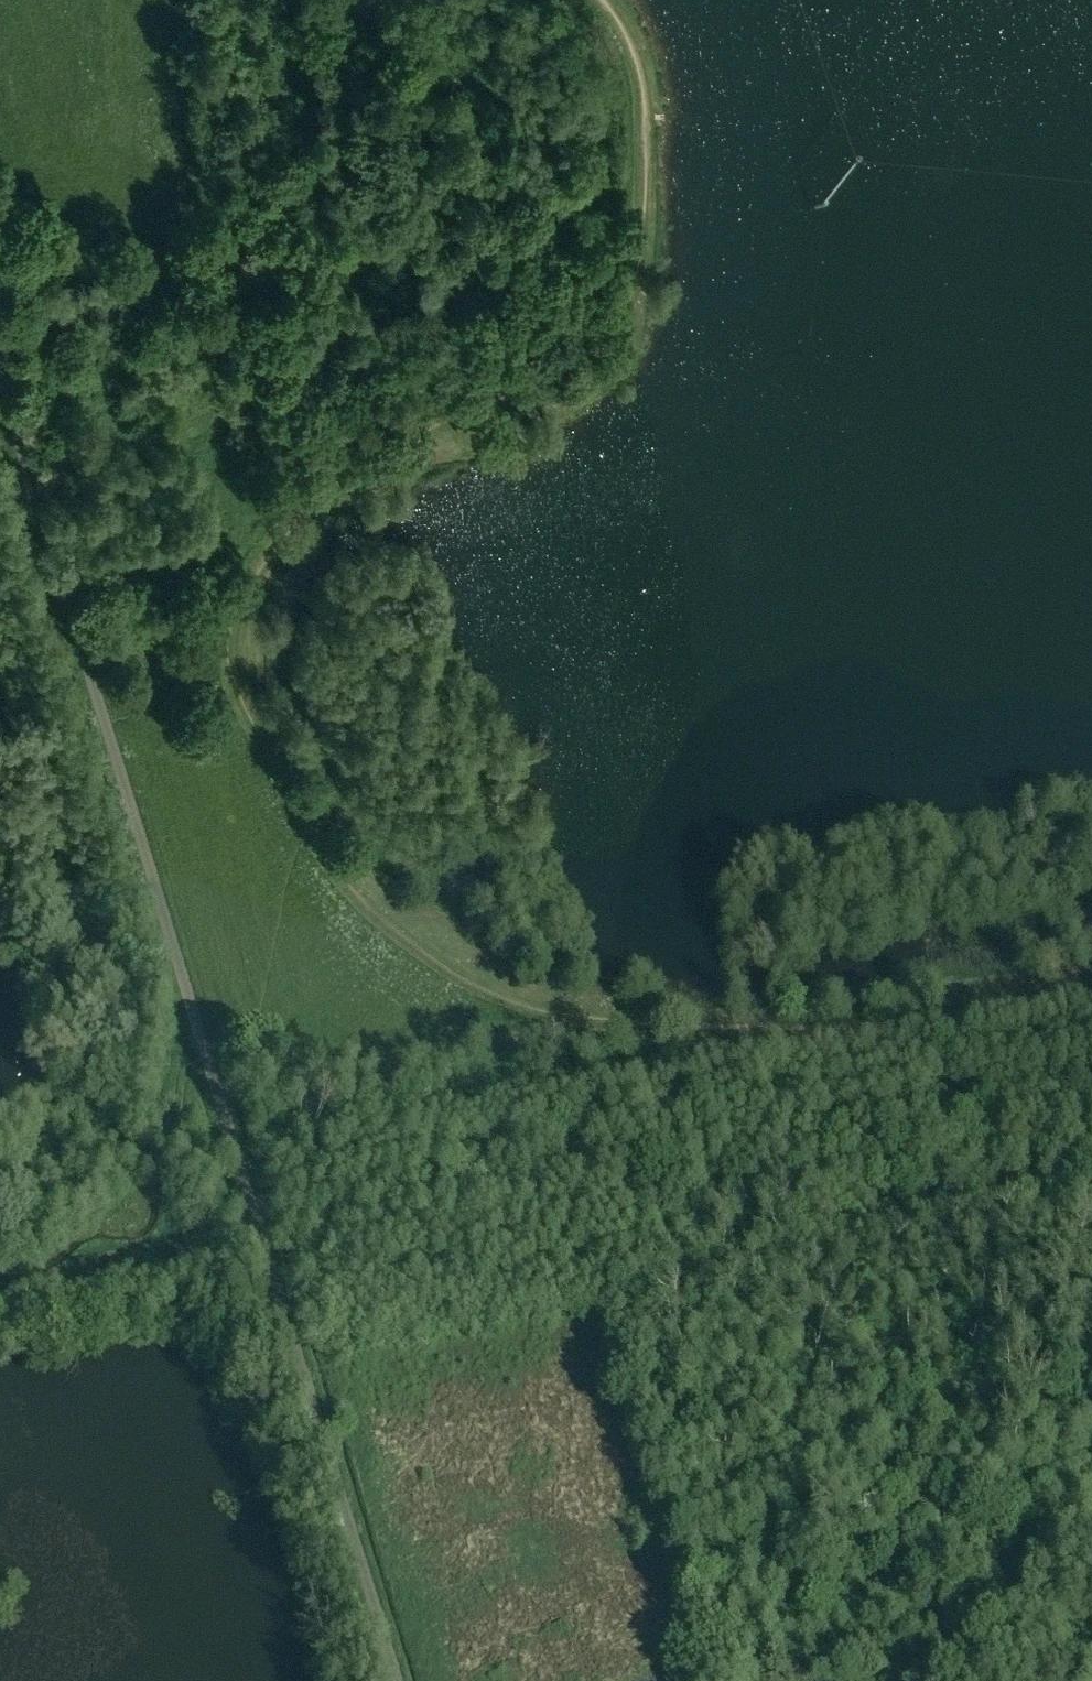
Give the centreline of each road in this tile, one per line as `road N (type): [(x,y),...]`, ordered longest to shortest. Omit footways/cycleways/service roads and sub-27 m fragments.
road 1 (unclassified): [(398,1680),(0,368)]
road 2 (track): [(642,1029),(452,981),(389,939),(311,843),(215,671),(100,700)]

